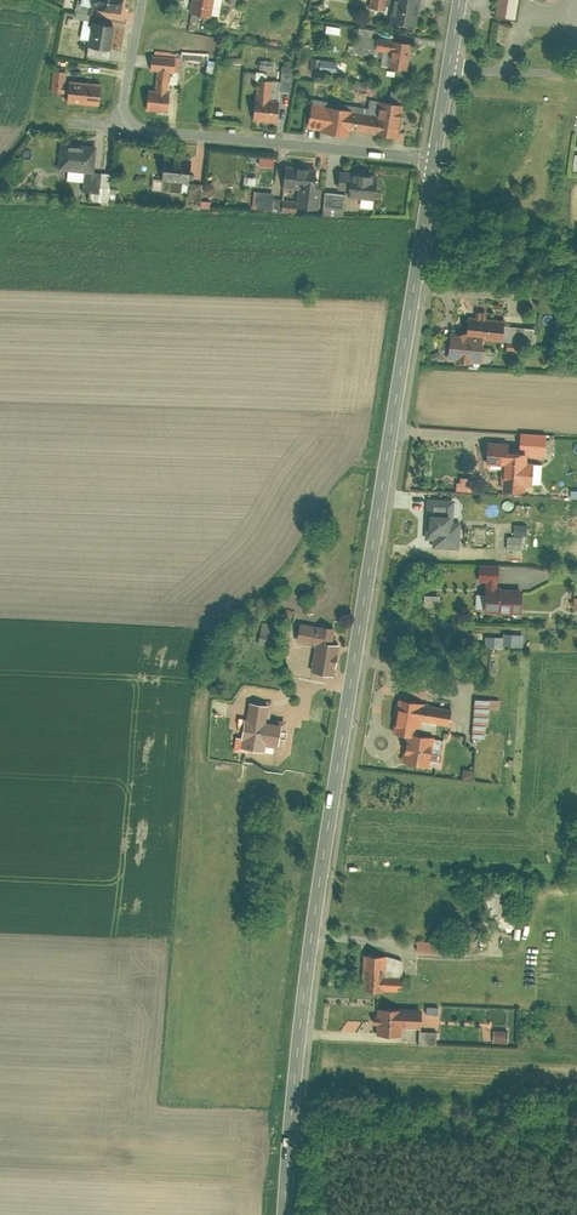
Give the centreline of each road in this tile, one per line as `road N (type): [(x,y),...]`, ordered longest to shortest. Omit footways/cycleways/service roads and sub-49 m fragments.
road 1 (secondary): [(283,1214),(322,861),(433,162)]
road 2 (residential): [(121,129),(433,162)]
road 3 (residential): [(143,0),(121,129)]
road 4 (residential): [(448,67),(576,76)]

